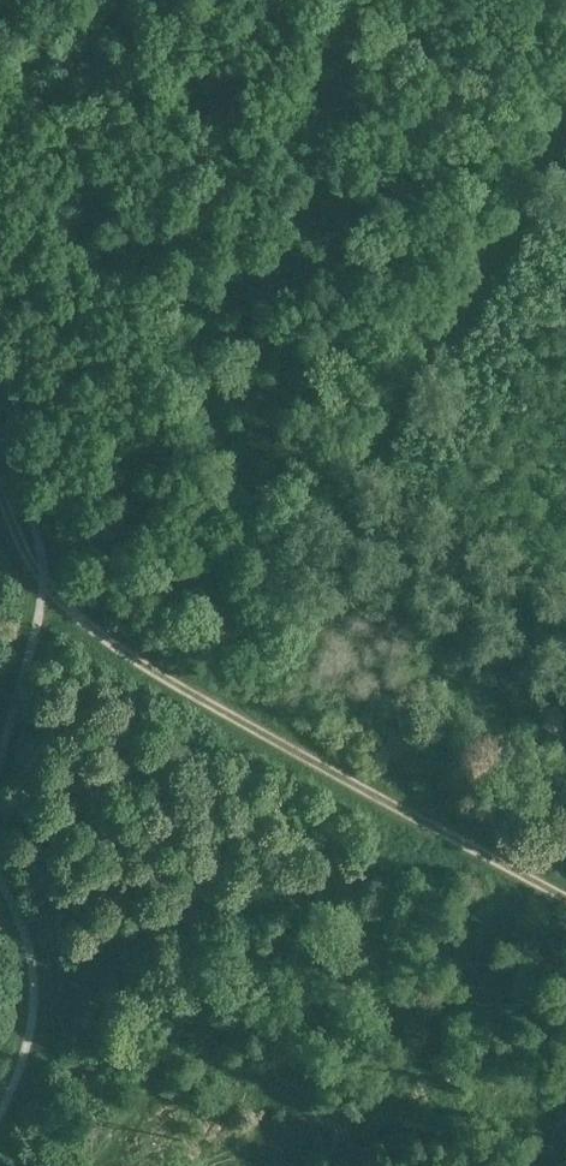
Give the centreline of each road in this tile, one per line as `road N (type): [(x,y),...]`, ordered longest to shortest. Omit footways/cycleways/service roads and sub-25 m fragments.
road 1 (track): [(565,894),(112,644),(44,584),(0,490)]

